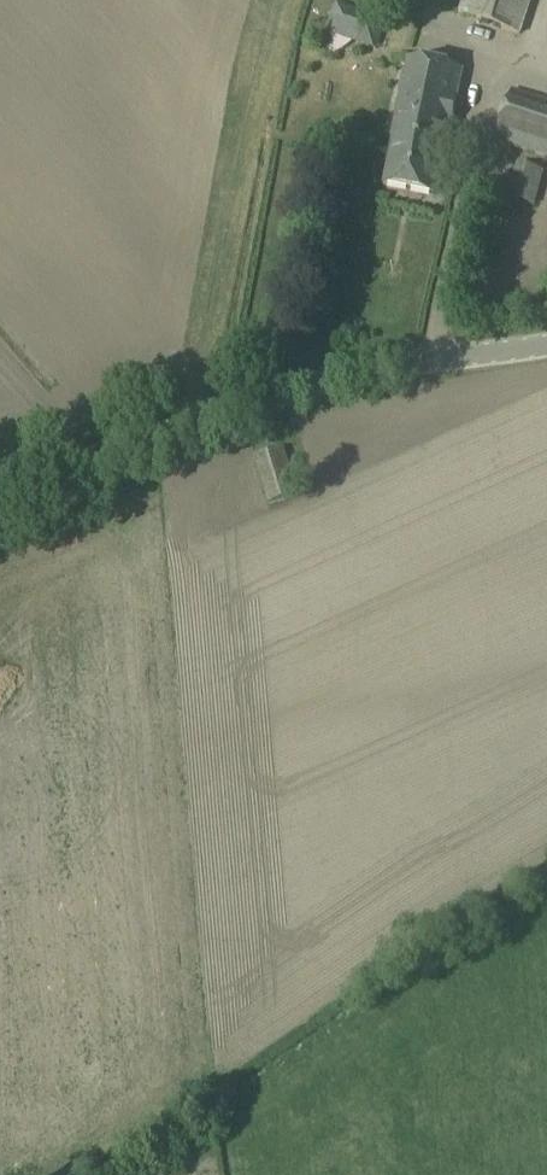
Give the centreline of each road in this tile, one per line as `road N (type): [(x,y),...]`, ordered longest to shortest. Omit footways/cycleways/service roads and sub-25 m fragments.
road 1 (unclassified): [(0,493),(168,425),(380,372),(546,348)]

